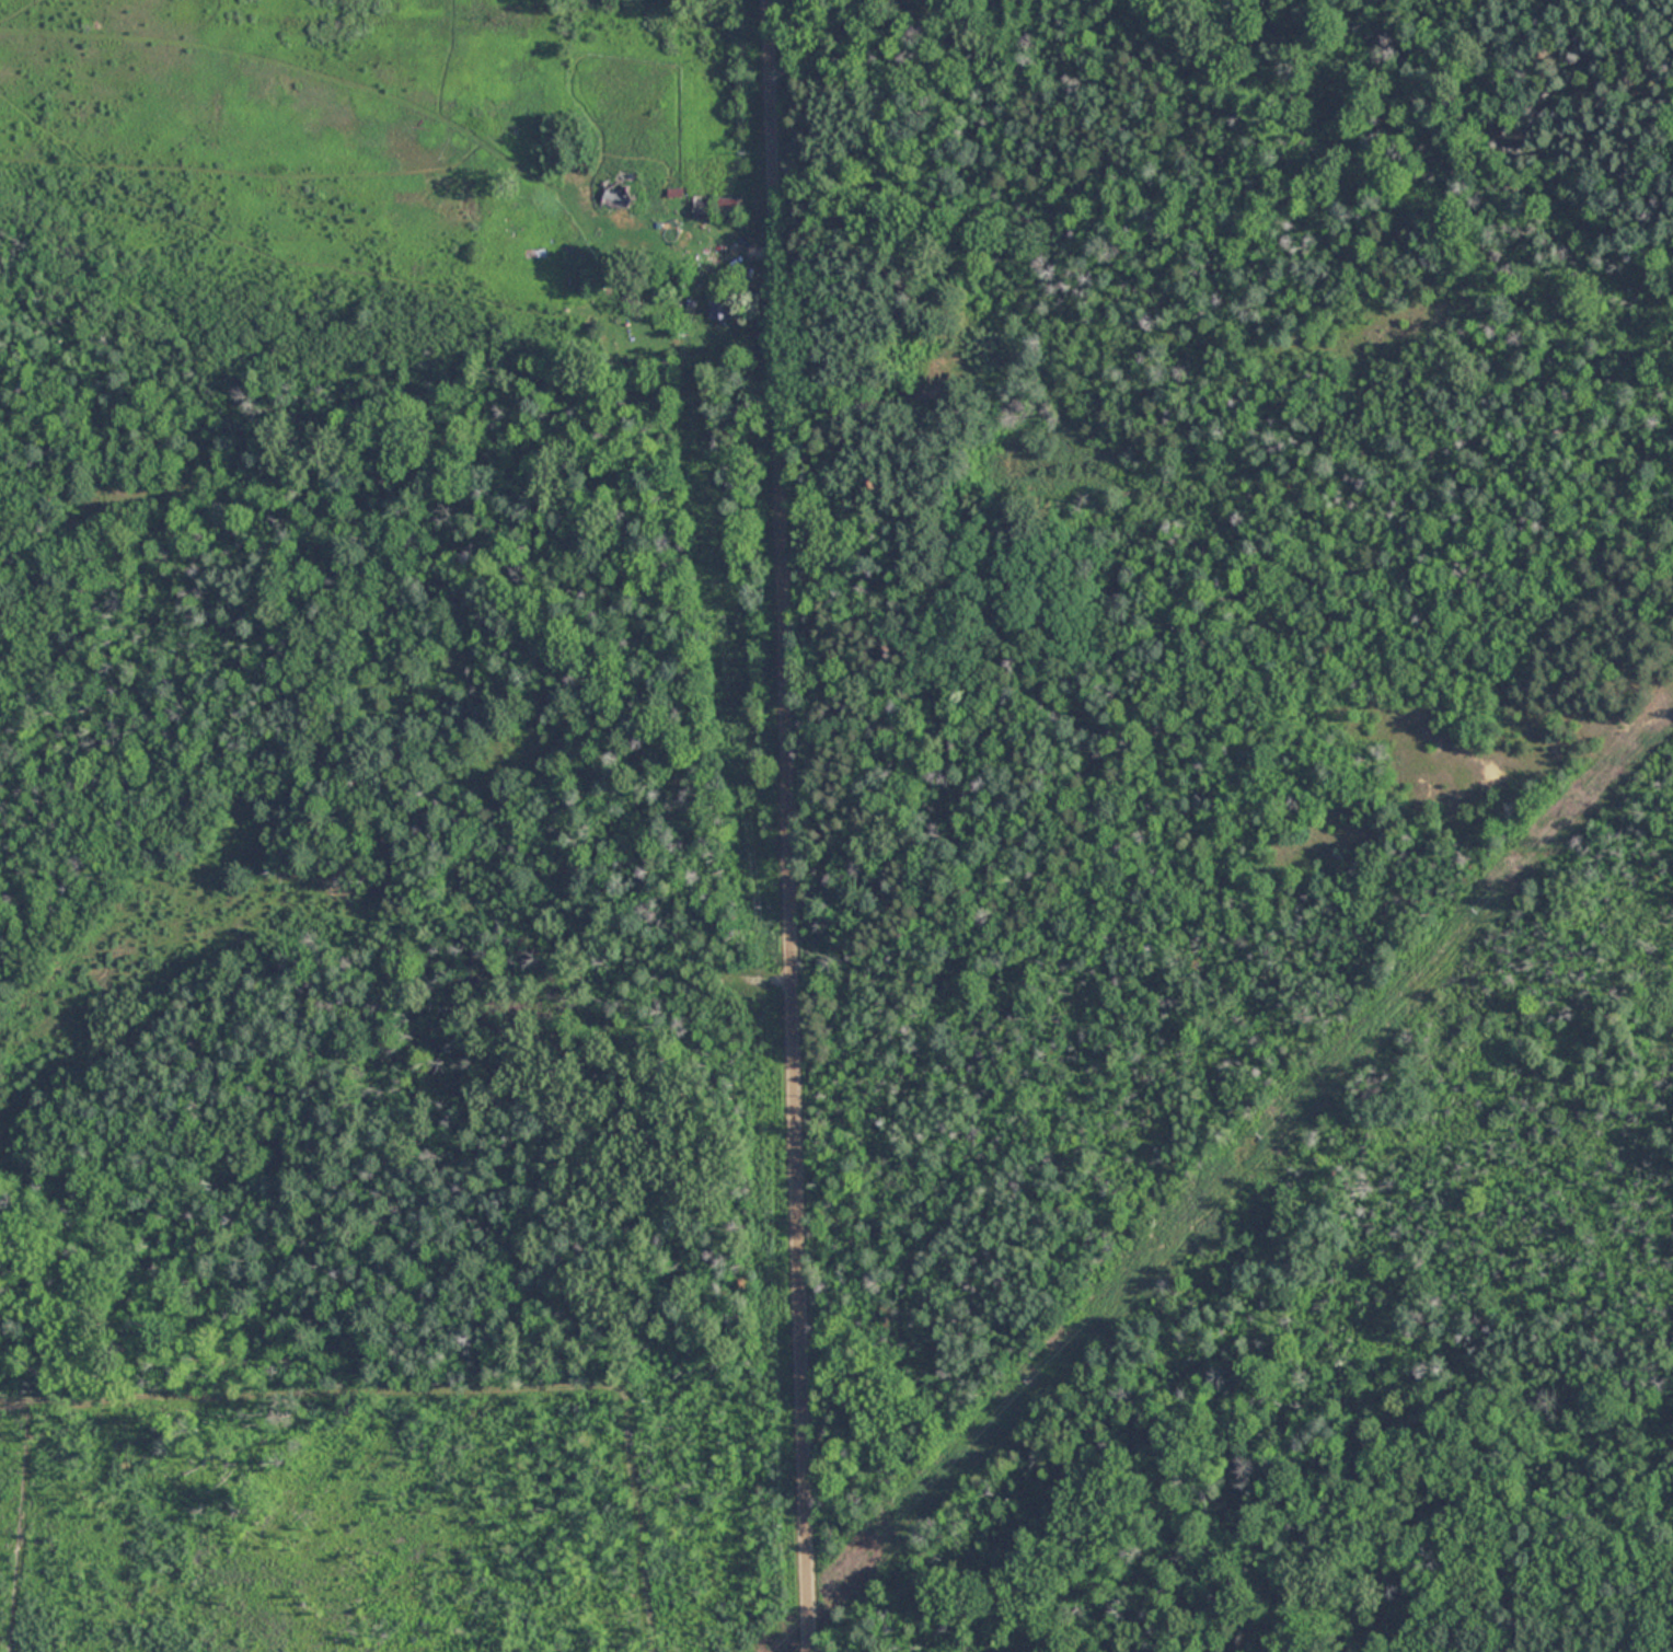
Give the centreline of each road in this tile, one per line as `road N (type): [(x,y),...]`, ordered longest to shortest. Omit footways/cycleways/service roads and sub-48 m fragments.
road 1 (residential): [(814,1651),(769,0)]

